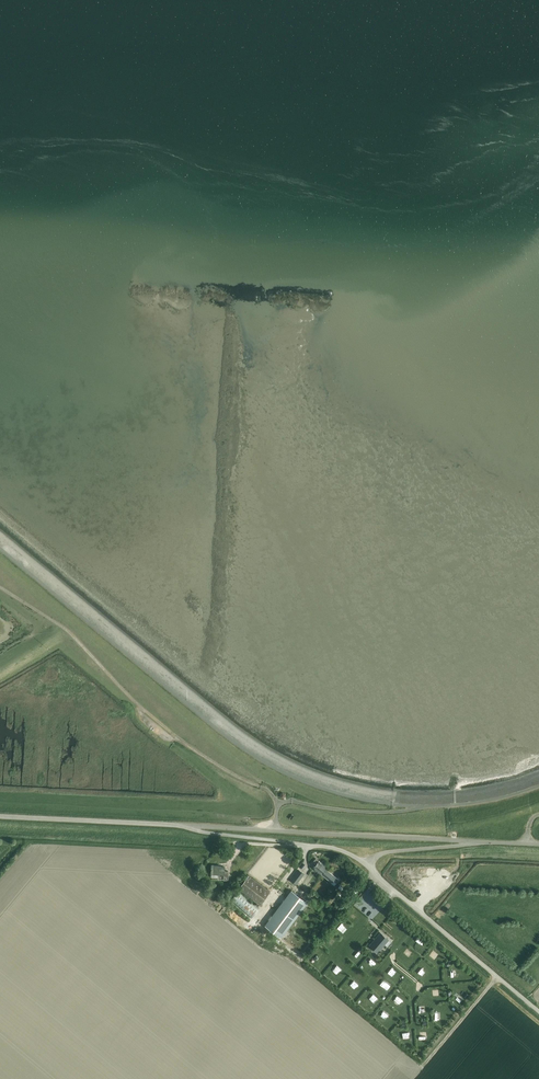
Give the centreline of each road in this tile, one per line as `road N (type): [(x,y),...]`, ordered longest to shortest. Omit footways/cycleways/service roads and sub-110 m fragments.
road 1 (unclassified): [(538,1012),(363,863)]
road 2 (unclassified): [(471,842),(275,830)]
road 3 (unclassified): [(363,863),(320,847),(183,825)]
road 4 (unclassified): [(183,825),(0,816)]

